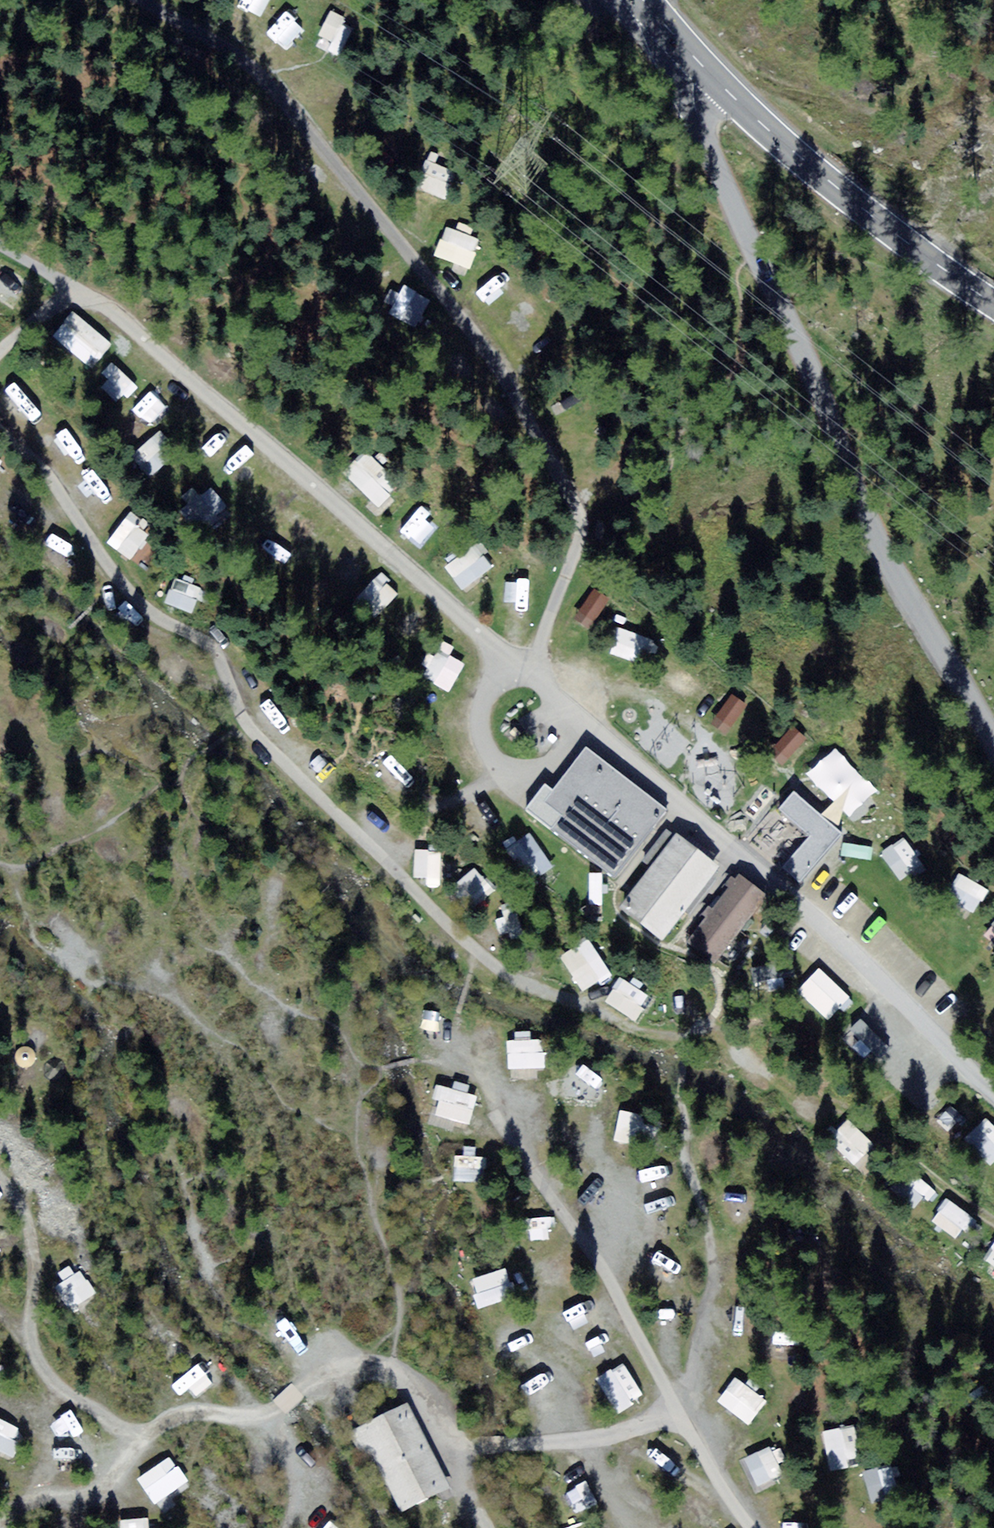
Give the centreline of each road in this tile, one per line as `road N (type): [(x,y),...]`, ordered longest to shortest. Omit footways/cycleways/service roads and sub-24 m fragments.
road 1 (unclassified): [(702,63),(694,103),(710,151),(888,558),(993,742)]
road 2 (primary): [(993,302),(841,190),(702,63)]

